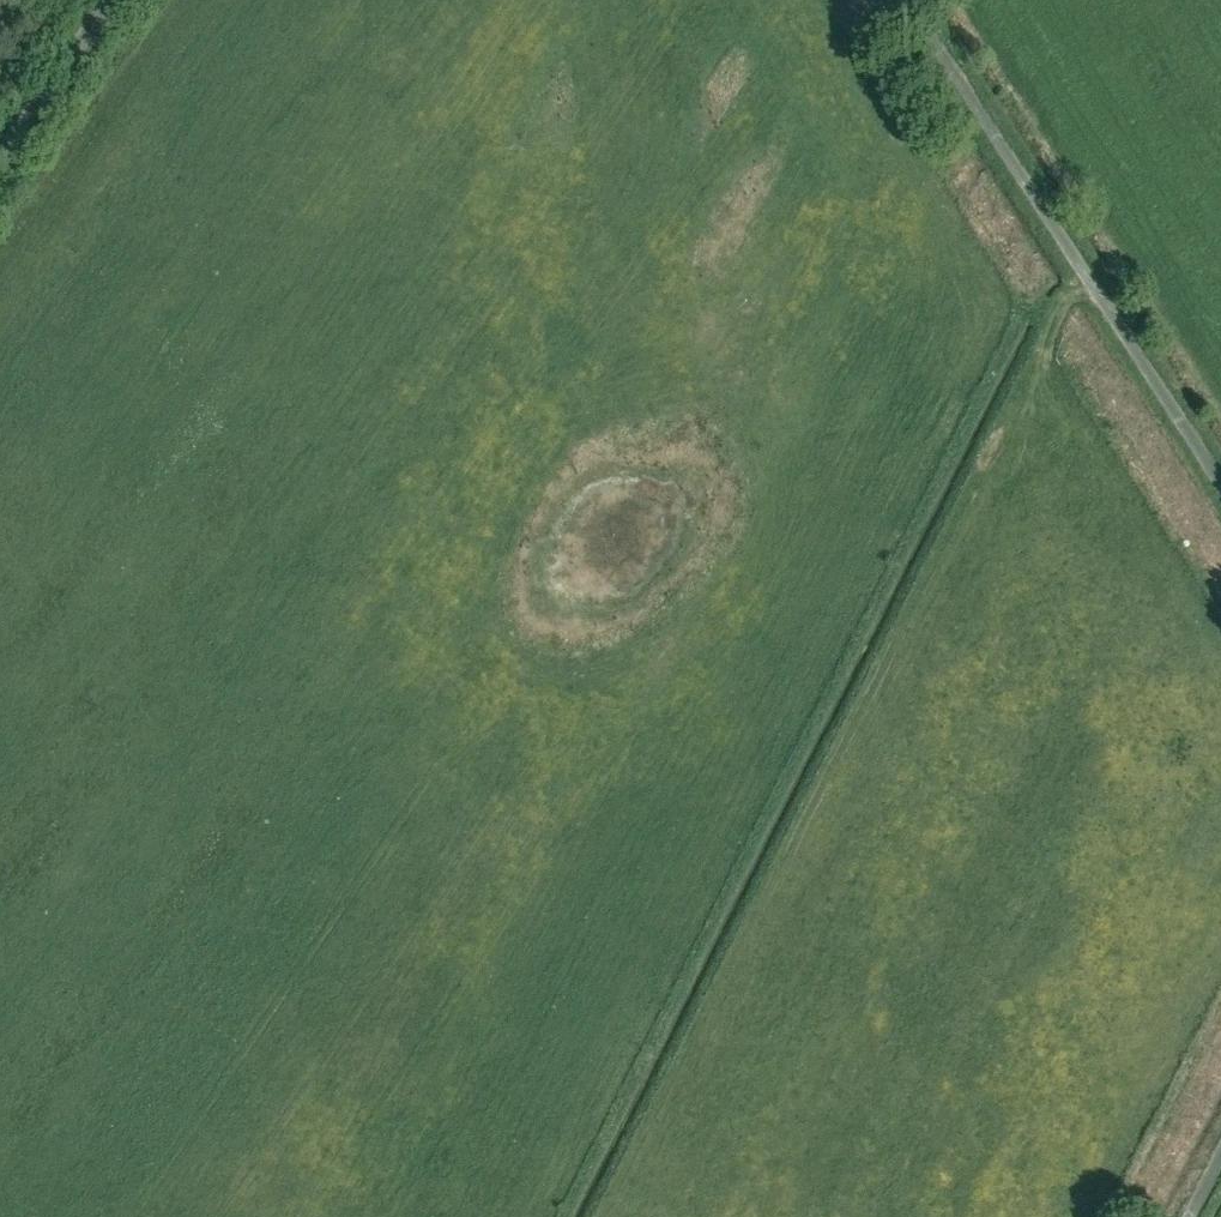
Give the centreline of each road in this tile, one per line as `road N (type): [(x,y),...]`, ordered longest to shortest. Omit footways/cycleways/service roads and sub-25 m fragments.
road 1 (unclassified): [(1220,478),(909,0)]

